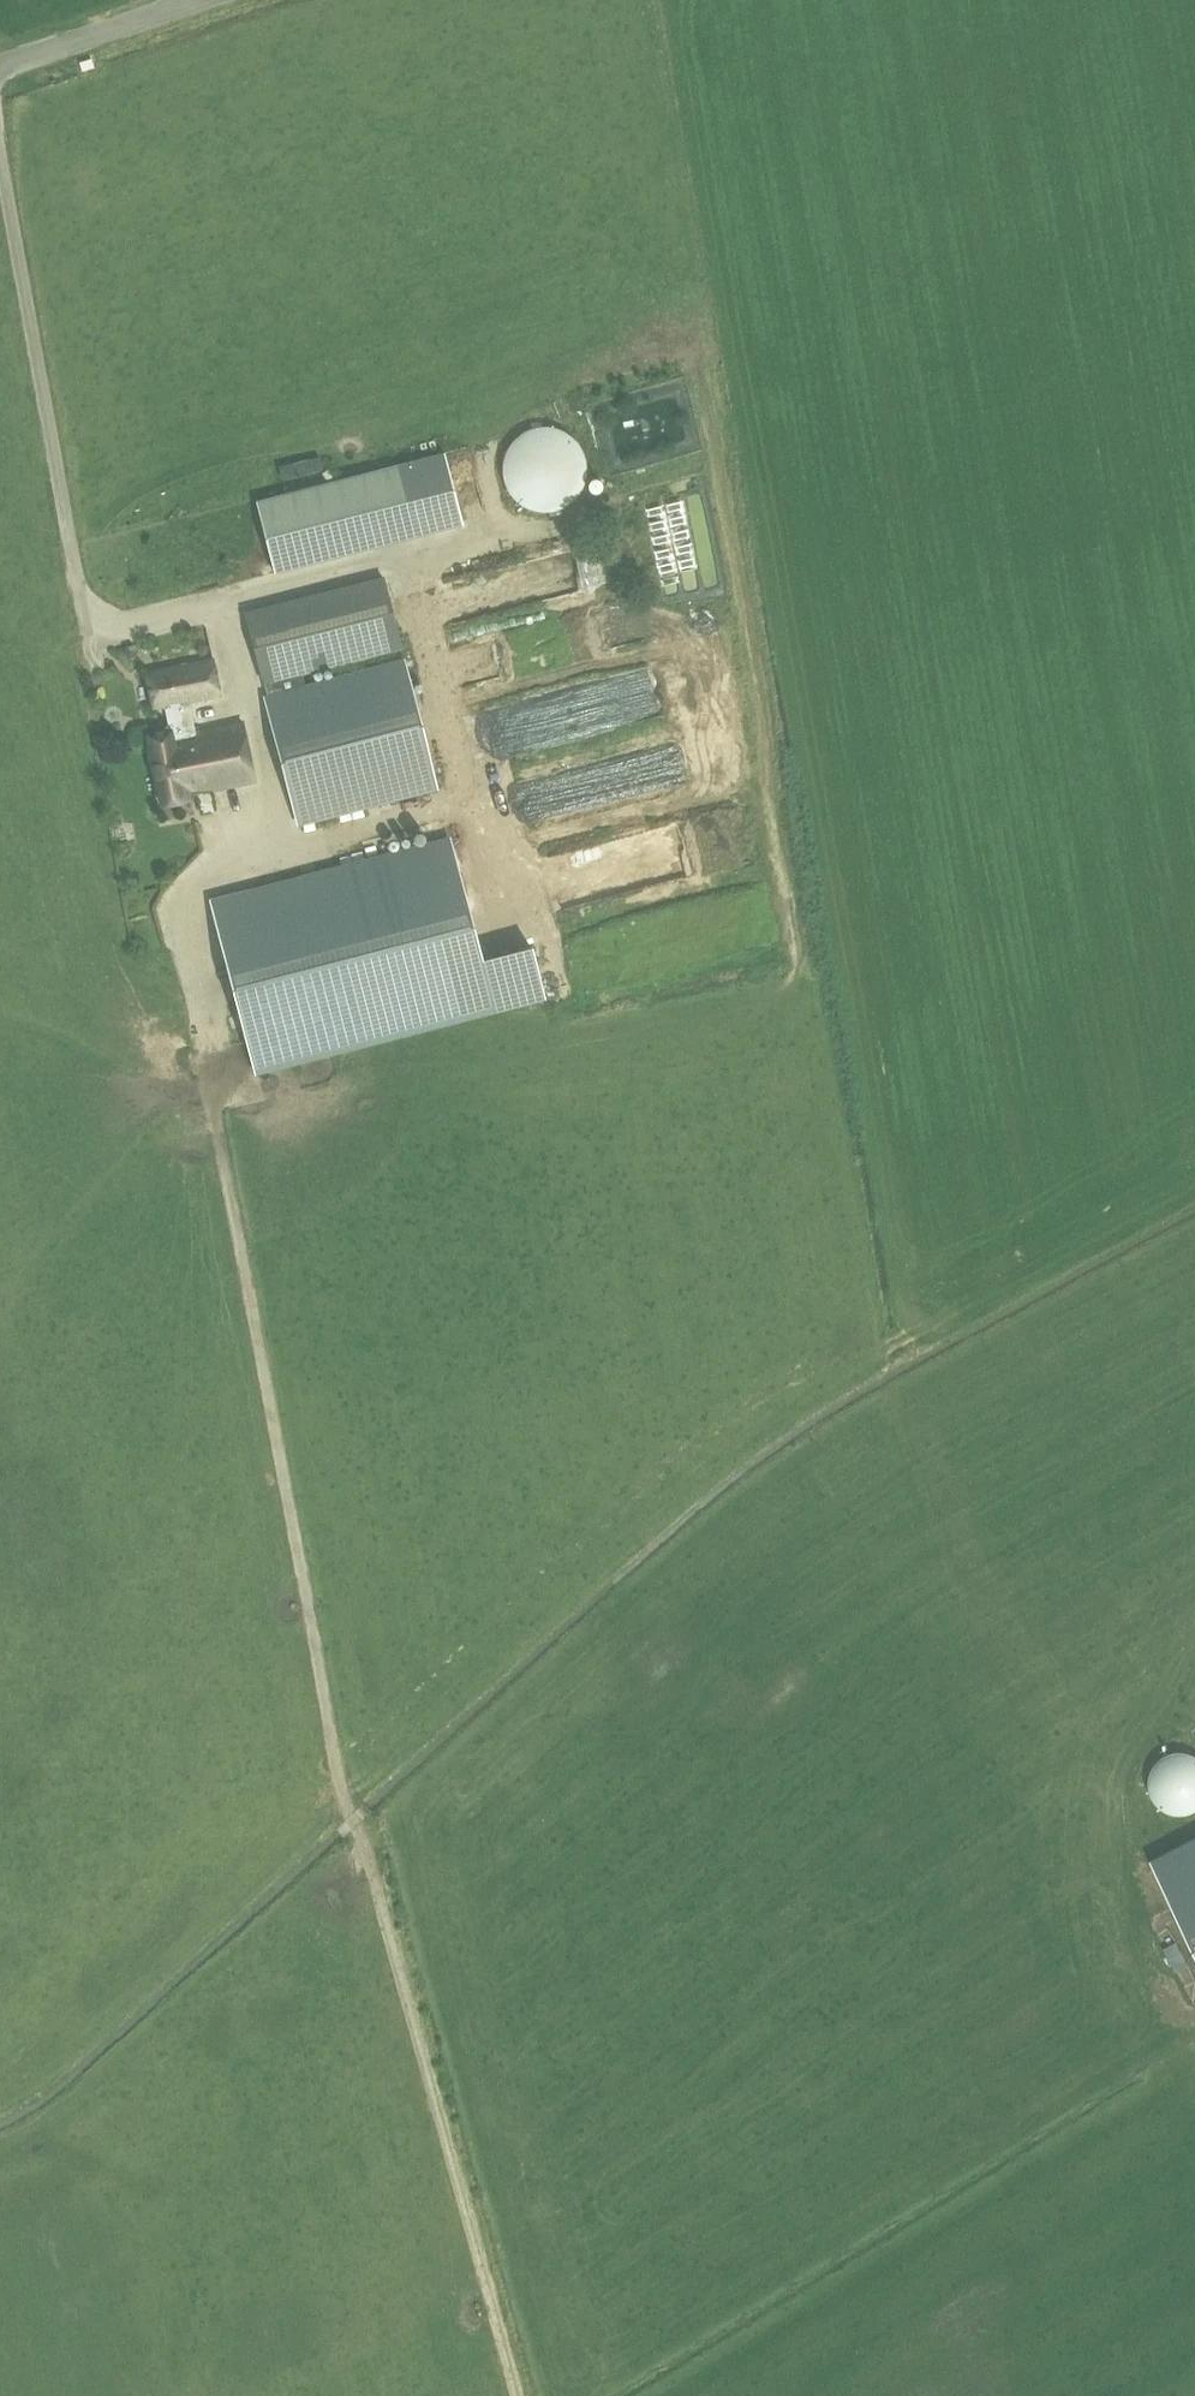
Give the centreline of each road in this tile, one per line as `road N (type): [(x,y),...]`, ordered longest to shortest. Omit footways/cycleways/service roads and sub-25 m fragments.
road 1 (tertiary): [(0,67),(190,0)]

